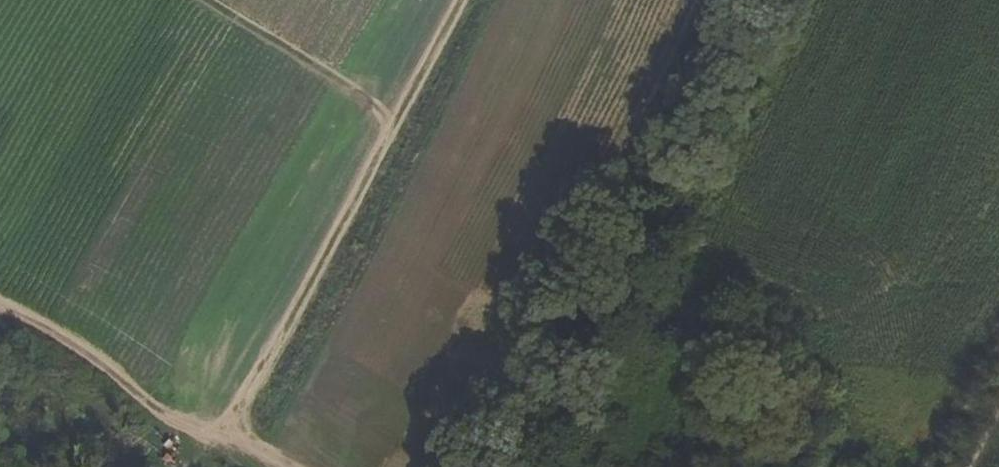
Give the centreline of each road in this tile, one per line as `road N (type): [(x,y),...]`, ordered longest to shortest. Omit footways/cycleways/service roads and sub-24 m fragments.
road 1 (track): [(230,466),(198,449),(453,0)]
road 2 (track): [(679,0),(435,466)]
road 3 (track): [(198,449),(0,314)]

